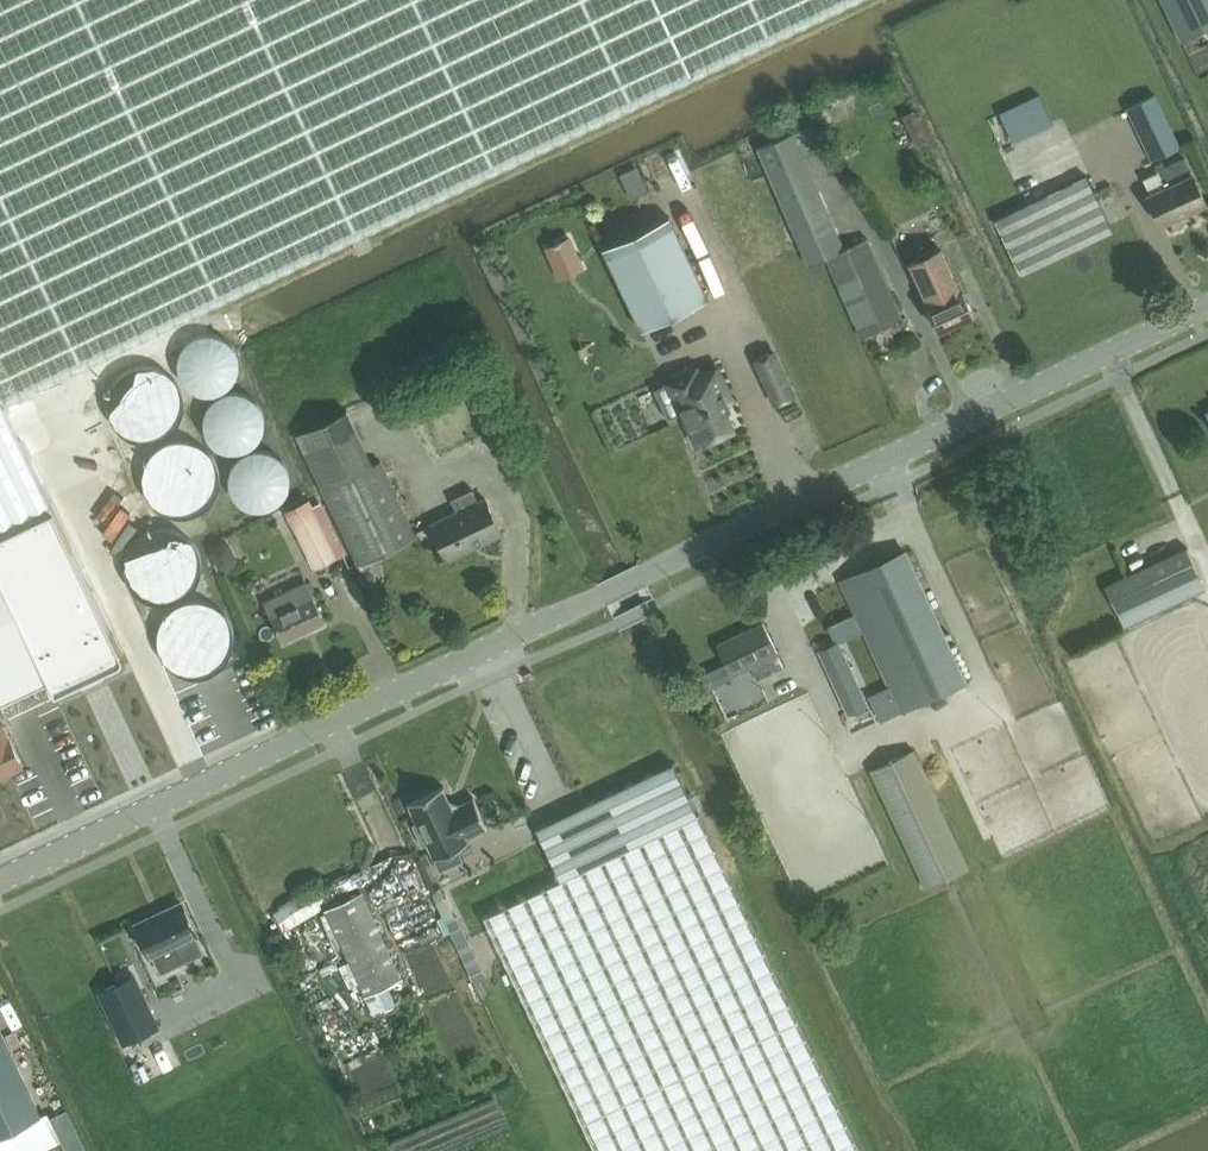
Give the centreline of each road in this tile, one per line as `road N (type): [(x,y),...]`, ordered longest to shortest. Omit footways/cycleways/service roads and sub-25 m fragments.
road 1 (tertiary): [(0,881),(1207,307)]

